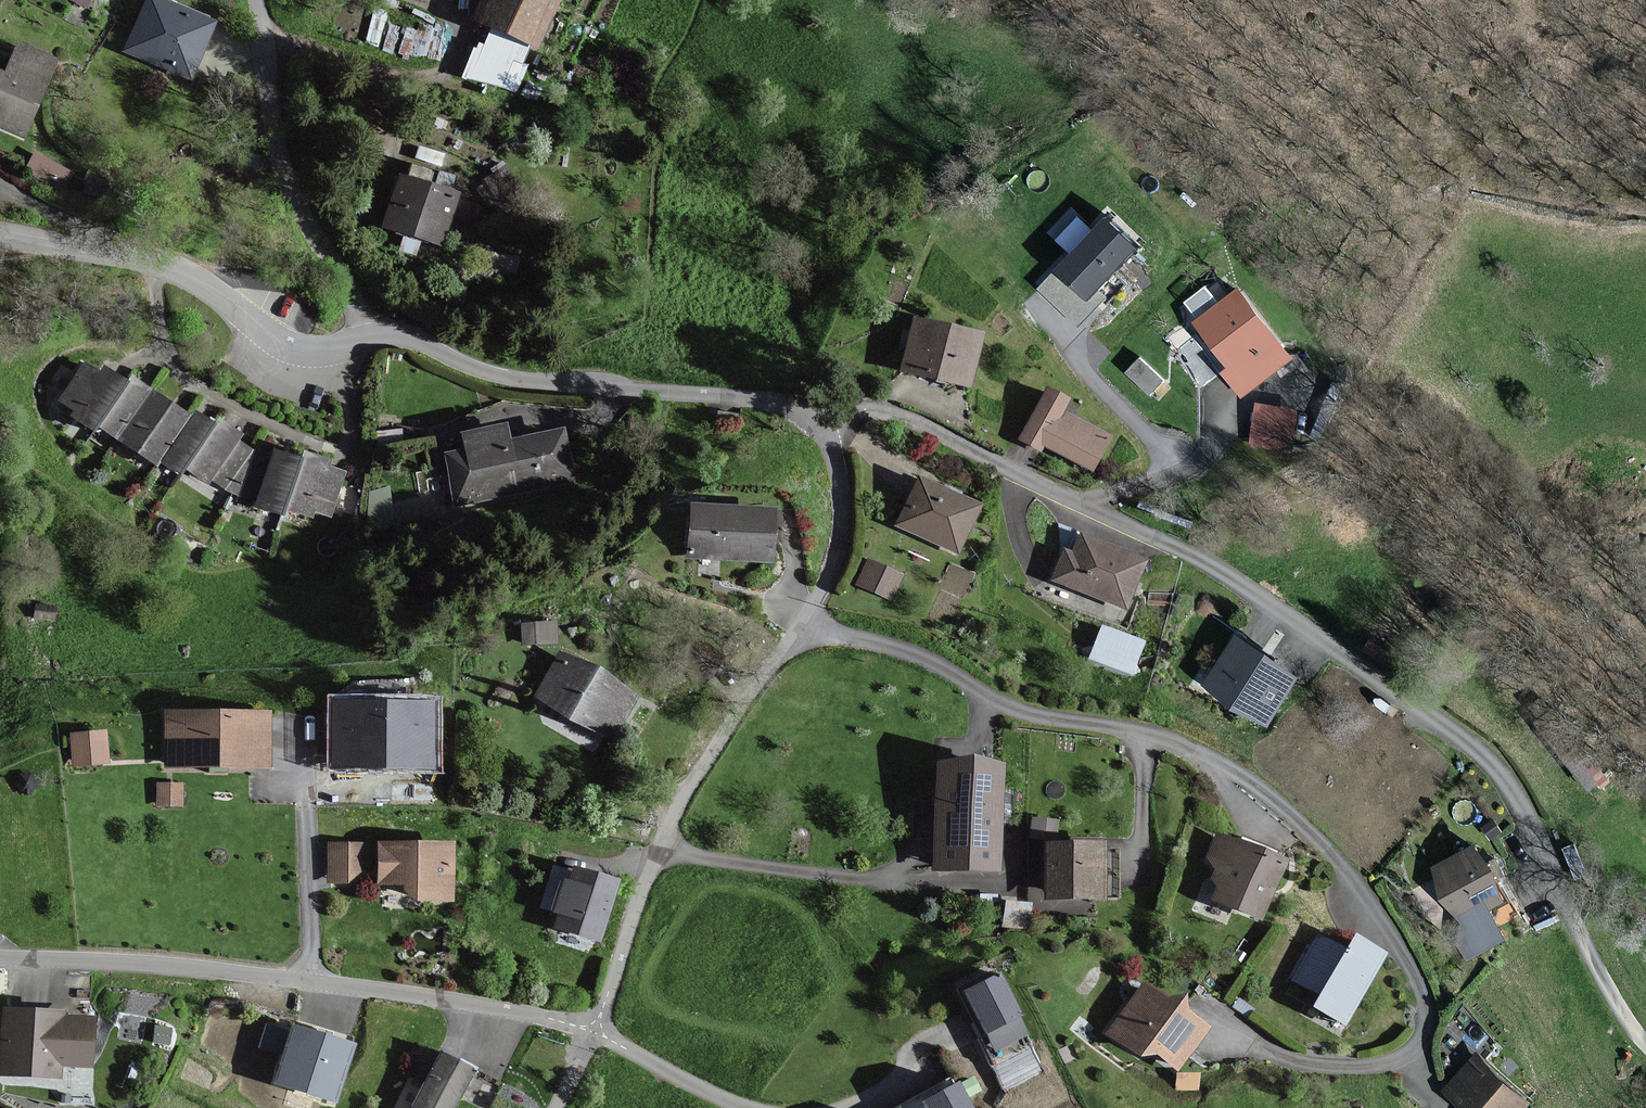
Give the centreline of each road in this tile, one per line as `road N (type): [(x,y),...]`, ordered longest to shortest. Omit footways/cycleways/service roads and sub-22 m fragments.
road 1 (residential): [(822,430),(875,411),(923,425),(1203,562),(1455,732),(1511,790),(1606,987),(1645,1043)]
road 2 (residential): [(1200,1003),(1275,1054),(1338,1067),(1402,1059),(1426,1024),(1408,964),(1354,904),(1333,854),(1233,771),(1140,733),(1026,714),(923,659),(801,624)]
road 3 (residential): [(591,1030),(357,987),(170,966),(0,959)]
road 4 (residential): [(822,430),(789,403),(513,380),(400,335),(365,336)]
road 5 (residential): [(591,1030),(679,804),(801,624)]
road 6 (residential): [(256,0),(278,163),(348,288),(365,336)]
road 7 (residential): [(365,336),(300,352),(172,269)]
road 8 (residential): [(801,624),(827,578),(841,526),(836,470),(822,430)]
road 9 (residential): [(749,1107),(591,1030)]
road 10 (residential): [(0,235),(172,269)]

